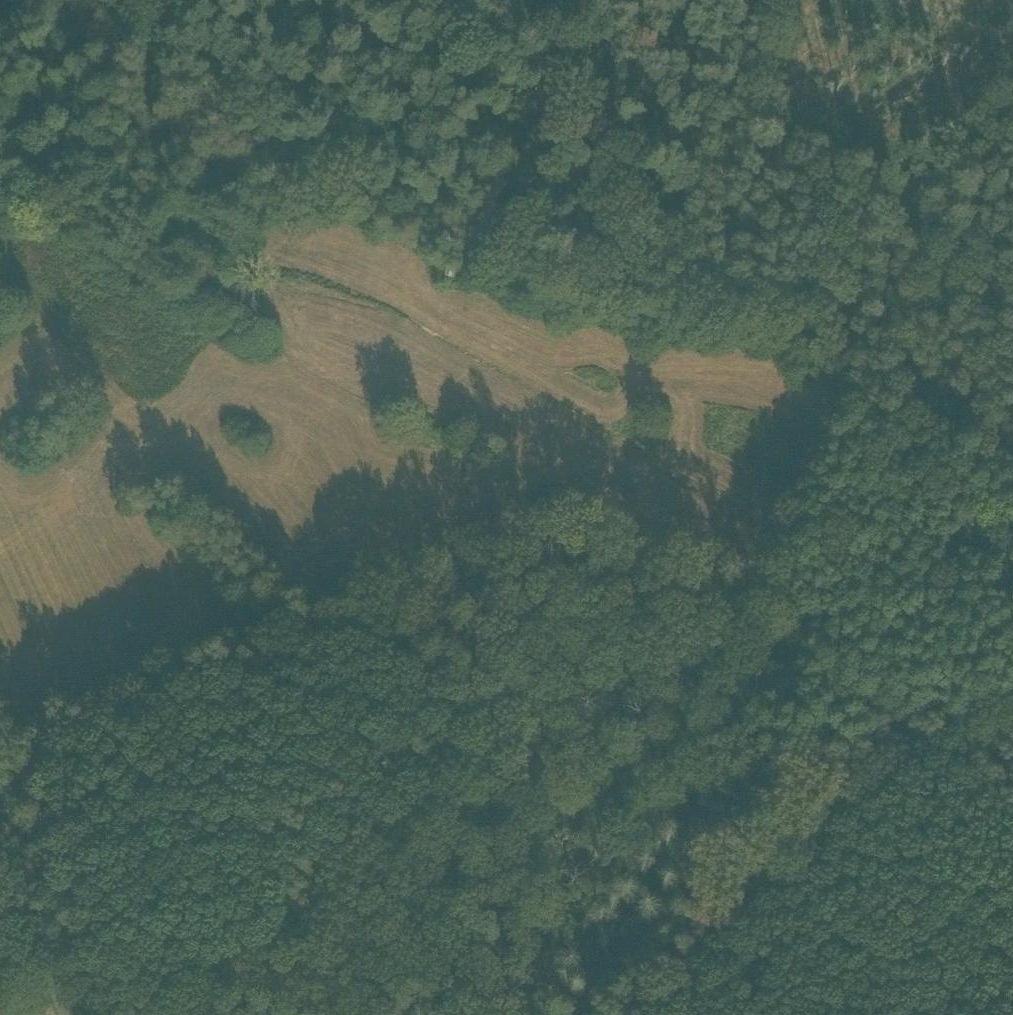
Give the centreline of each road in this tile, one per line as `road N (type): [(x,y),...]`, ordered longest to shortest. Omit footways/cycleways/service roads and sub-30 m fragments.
road 1 (track): [(0,858),(67,1014)]

